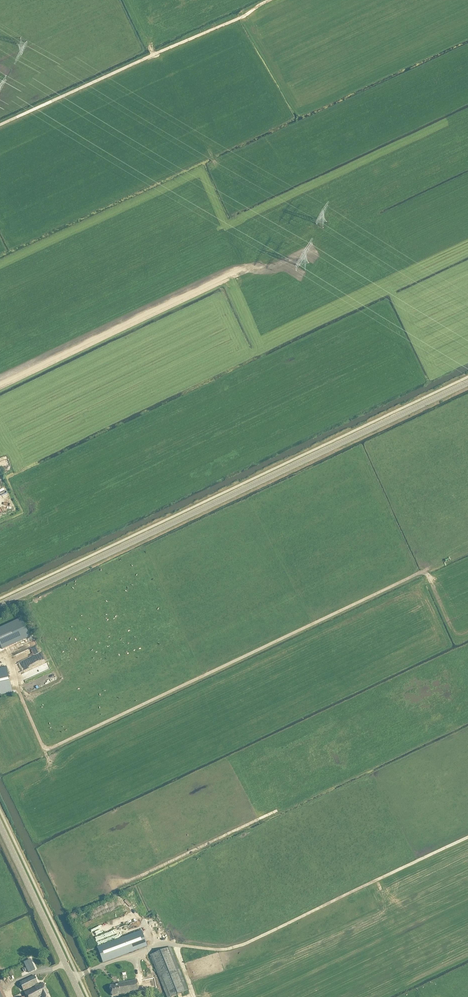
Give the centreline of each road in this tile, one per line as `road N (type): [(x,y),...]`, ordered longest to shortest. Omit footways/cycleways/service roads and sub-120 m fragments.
road 1 (tertiary): [(0,604),(467,383)]
road 2 (tertiary): [(81,996),(0,826)]

